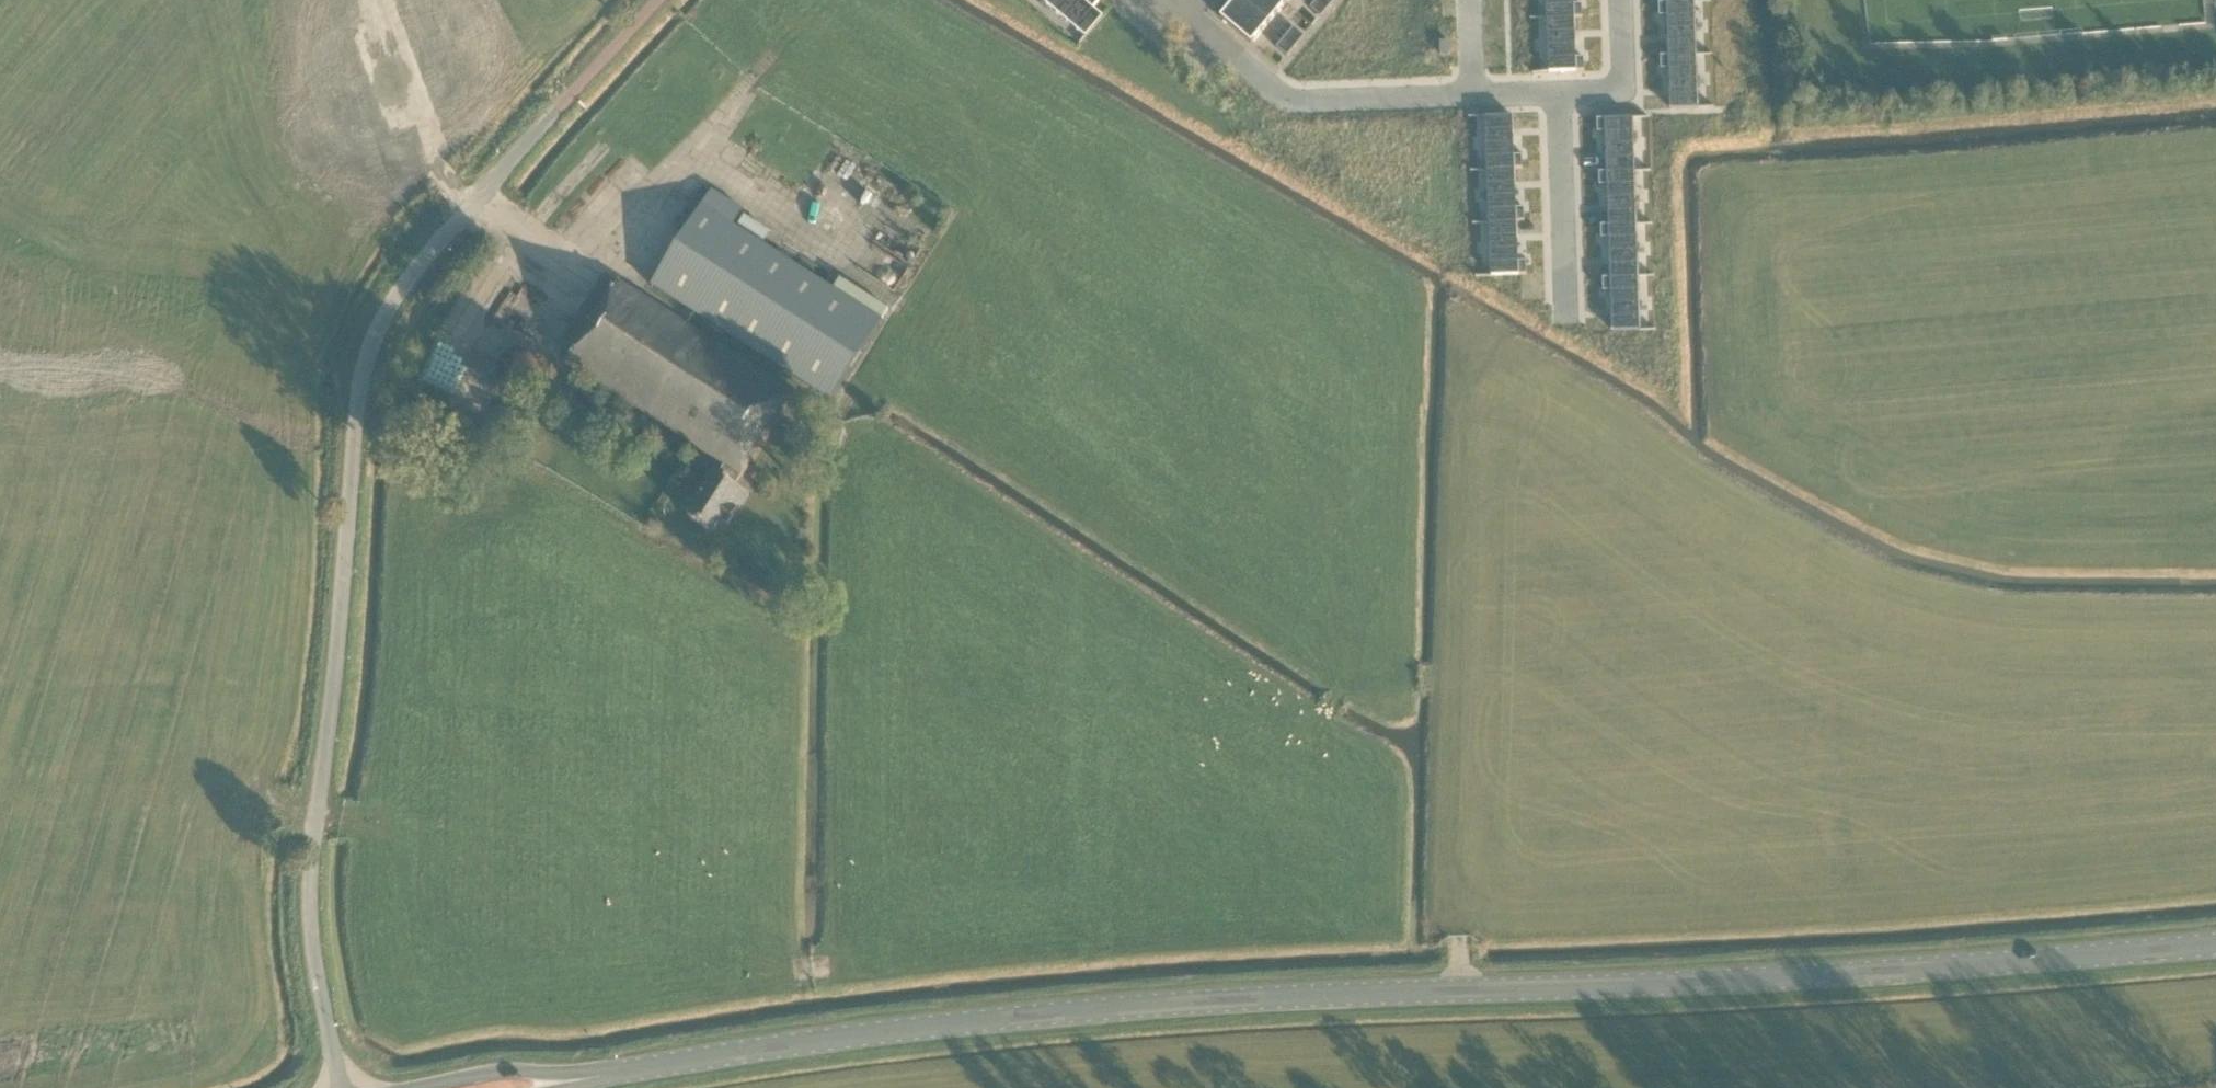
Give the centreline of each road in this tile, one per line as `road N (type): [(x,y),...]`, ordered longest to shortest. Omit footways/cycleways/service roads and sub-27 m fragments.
road 1 (secondary): [(612,1073),(928,1028),(1187,1002),(1841,973),(2215,944)]
road 2 (unclassified): [(340,1087),(313,951),(311,885),(363,376),(377,334),(414,273),(553,116)]
road 3 (residential): [(1184,16),(1288,100),(1472,95)]
road 4 (residential): [(1557,92),(1566,321)]
road 5 (secondary): [(612,1073),(498,1071),(420,1087)]
road 6 (residential): [(1557,92),(1622,90),(1619,0)]

